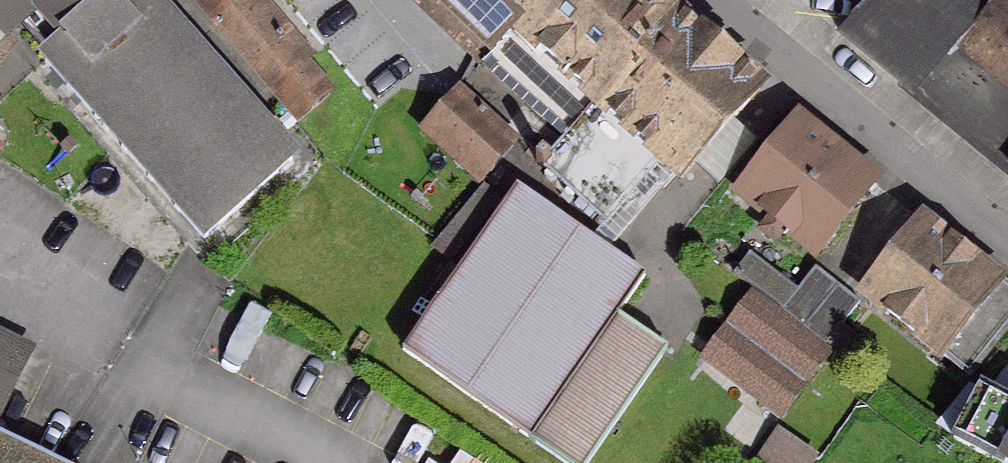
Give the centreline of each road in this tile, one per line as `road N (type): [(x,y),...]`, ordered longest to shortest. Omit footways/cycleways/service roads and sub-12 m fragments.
road 1 (residential): [(706,0),(1007,247)]

